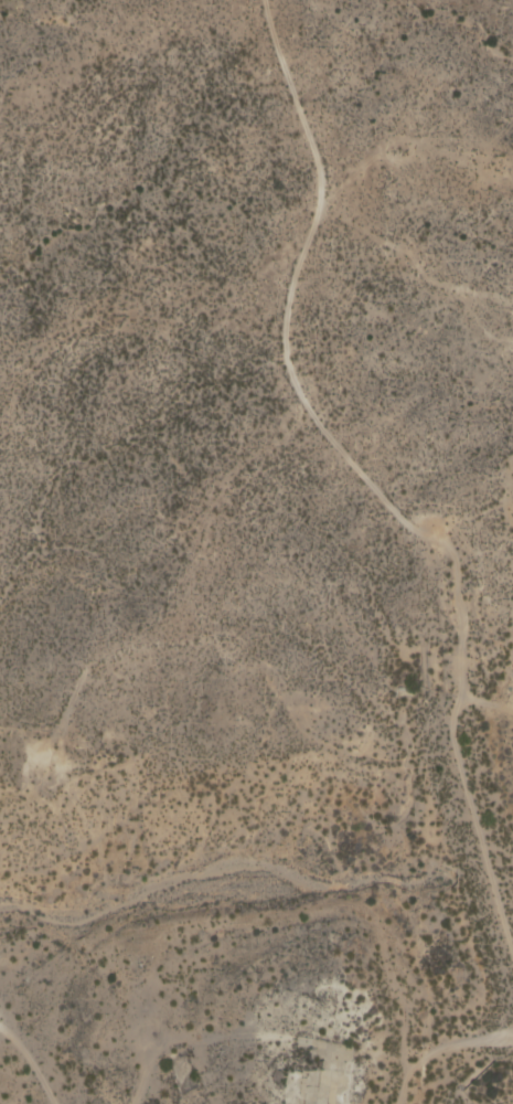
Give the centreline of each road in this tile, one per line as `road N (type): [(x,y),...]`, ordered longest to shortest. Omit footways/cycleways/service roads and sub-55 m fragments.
road 1 (track): [(512,934),(452,726),(462,690),(452,555),(413,529),(314,422),(290,376),(285,316),(322,185),(264,0)]
road 2 (track): [(401,1103),(409,1070),(432,1045),(512,1038)]

